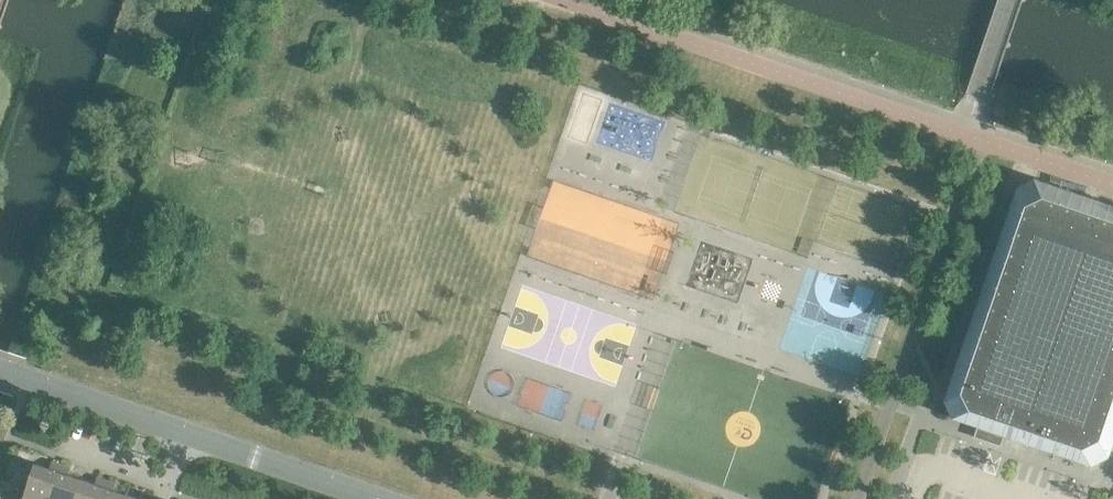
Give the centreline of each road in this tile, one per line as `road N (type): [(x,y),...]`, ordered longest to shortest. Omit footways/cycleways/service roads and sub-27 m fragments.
road 1 (residential): [(14,375),(381,498)]

